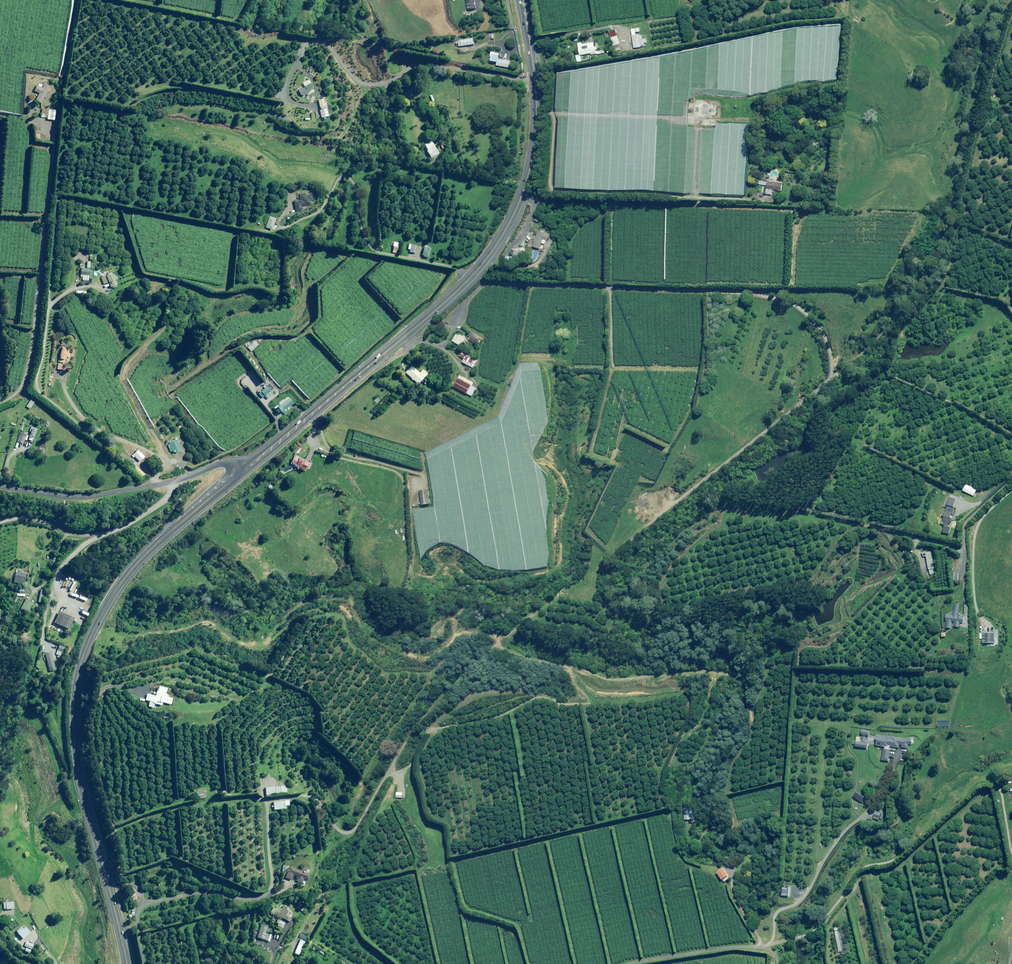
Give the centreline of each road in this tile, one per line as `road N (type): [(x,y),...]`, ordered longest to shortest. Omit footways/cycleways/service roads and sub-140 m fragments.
road 1 (track): [(867,346),(502,638),(413,728),(353,831),(339,832),(311,797),(267,799)]
road 2 (trunk): [(244,470),(459,290),(500,238),(527,180),(537,124),(522,0)]
road 3 (trunk): [(127,963),(77,764),(79,669),(130,571),(244,470)]
road 4 (track): [(29,122),(33,143),(53,155),(42,274),(24,384),(0,402)]
road 5 (track): [(991,783),(859,884),(818,929),(772,944)]
road 6 (track): [(911,740),(885,793),(845,829),(801,902),(775,914),(772,944)]
road 7 (unclassified): [(244,470),(228,462),(174,481),(86,497),(0,487)]
road 8 (track): [(772,944),(628,963)]

